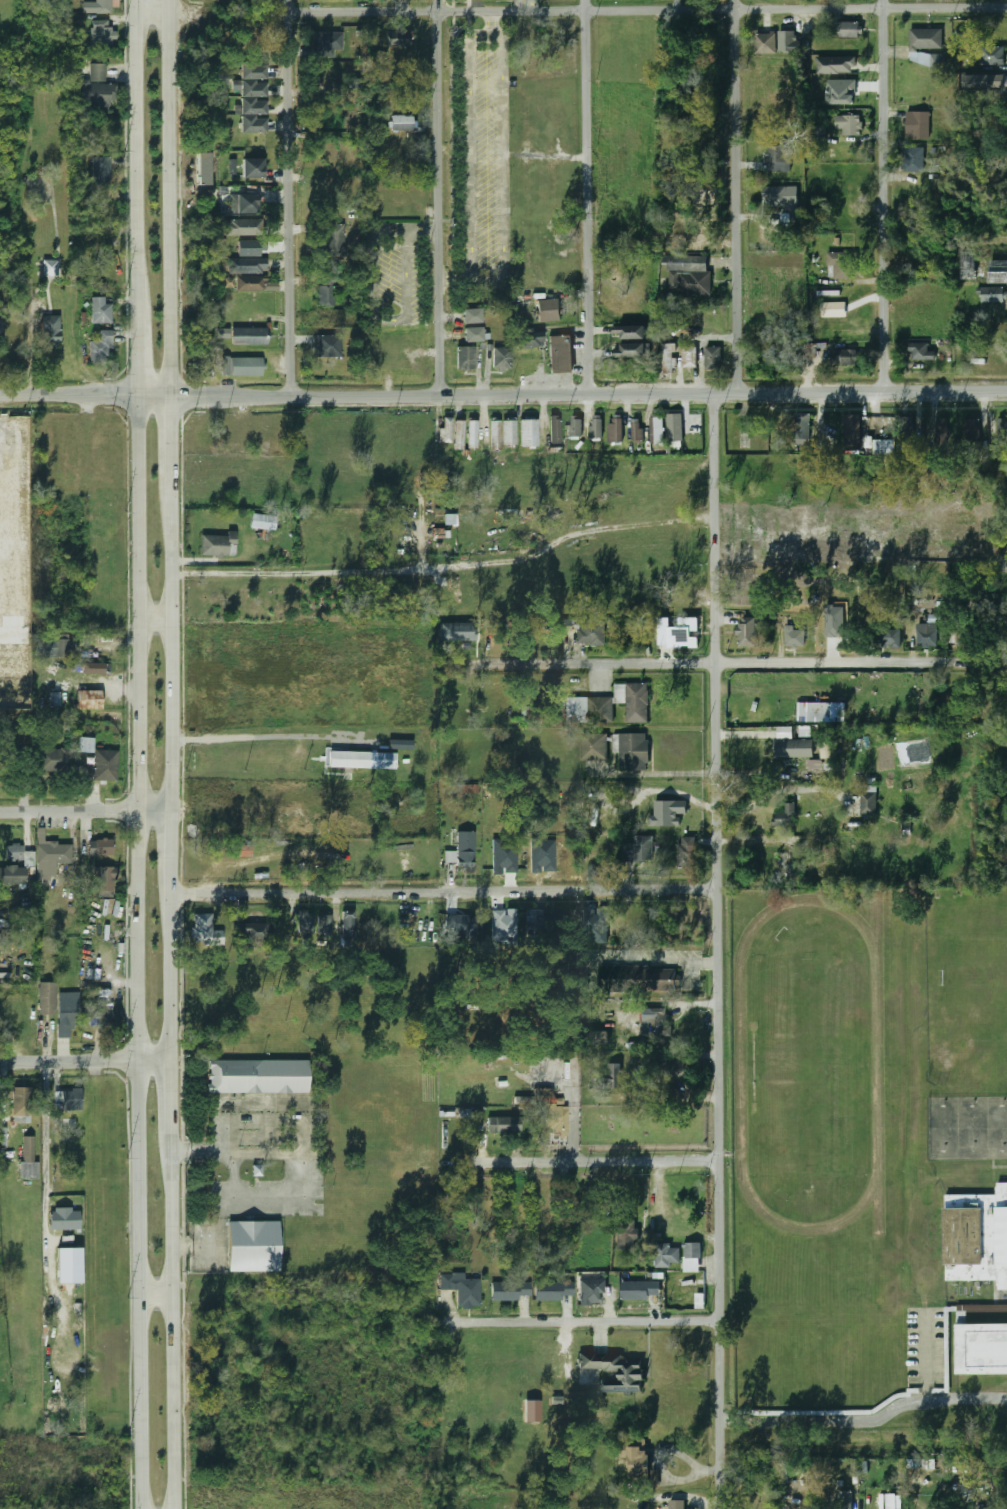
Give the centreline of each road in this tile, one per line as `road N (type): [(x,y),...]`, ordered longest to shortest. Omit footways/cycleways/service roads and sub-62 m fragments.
road 1 (secondary): [(135,394),(147,1508)]
road 2 (tertiary): [(725,1508),(718,394)]
road 3 (residential): [(1006,7),(287,13)]
road 4 (tertiary): [(718,394),(0,394)]
road 5 (residential): [(995,659),(441,665)]
road 6 (residential): [(720,889),(168,894)]
road 7 (residential): [(294,573),(523,556),(577,528),(718,509)]
road 8 (residential): [(440,397),(437,0)]
road 9 (residential): [(588,395),(584,0)]
road 10 (residential): [(888,394),(882,0)]
road 11 (residential): [(744,394),(738,0)]
road 12 (secondary): [(169,394),(166,0)]
road 13 (residential): [(296,397),(287,13)]
road 14 (residential): [(722,1316),(384,1314)]
road 15 (secondary): [(180,1508),(175,1179)]
road 16 (tertiary): [(1006,392),(718,394)]
road 17 (secondary): [(170,811),(169,537)]
road 18 (residential): [(721,1163),(450,1162)]
road 19 (secondary): [(134,0),(135,260)]
road 20 (tertiary): [(174,1054),(0,1056)]
road 21 (residential): [(170,811),(0,812)]
road 22 (secondary): [(174,1054),(168,894)]
road 23 (secondary): [(169,537),(169,394)]
road 24 (secondary): [(135,260),(135,394)]
road 25 (secondary): [(175,1179),(174,1054)]
road 26 (residential): [(294,573),(170,575)]

